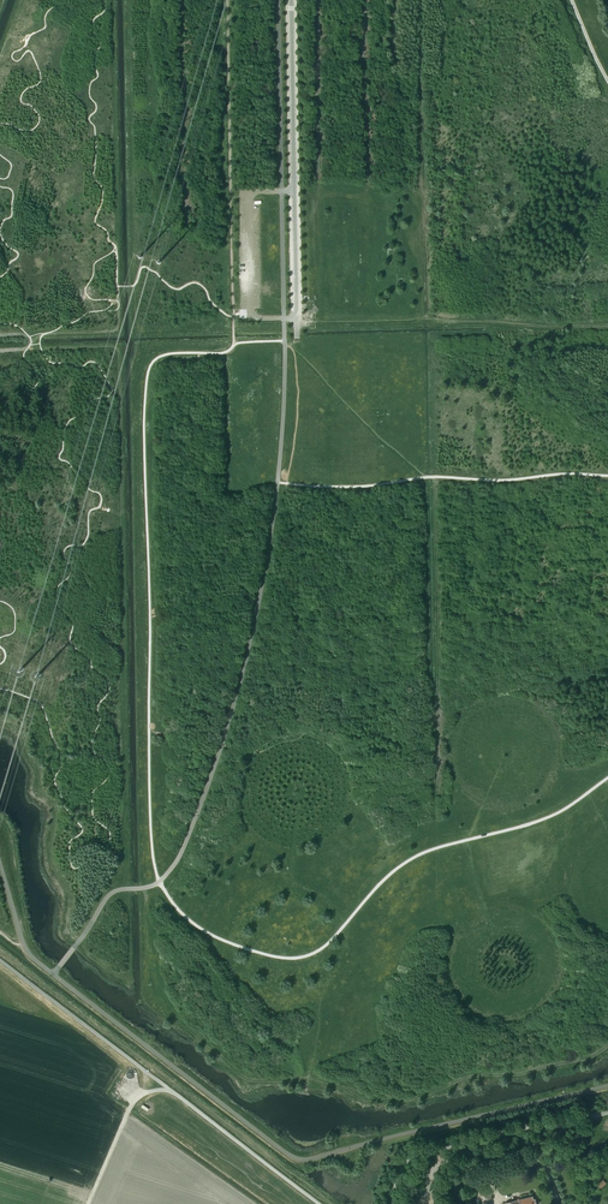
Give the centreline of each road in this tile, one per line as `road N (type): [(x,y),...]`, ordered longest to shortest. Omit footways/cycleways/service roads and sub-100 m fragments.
road 1 (track): [(319,1203),(0,960)]
road 2 (unclassified): [(291,0),(297,338)]
road 3 (track): [(593,1116),(415,1155),(392,1203)]
road 4 (track): [(88,1203),(136,1098),(170,1089)]

